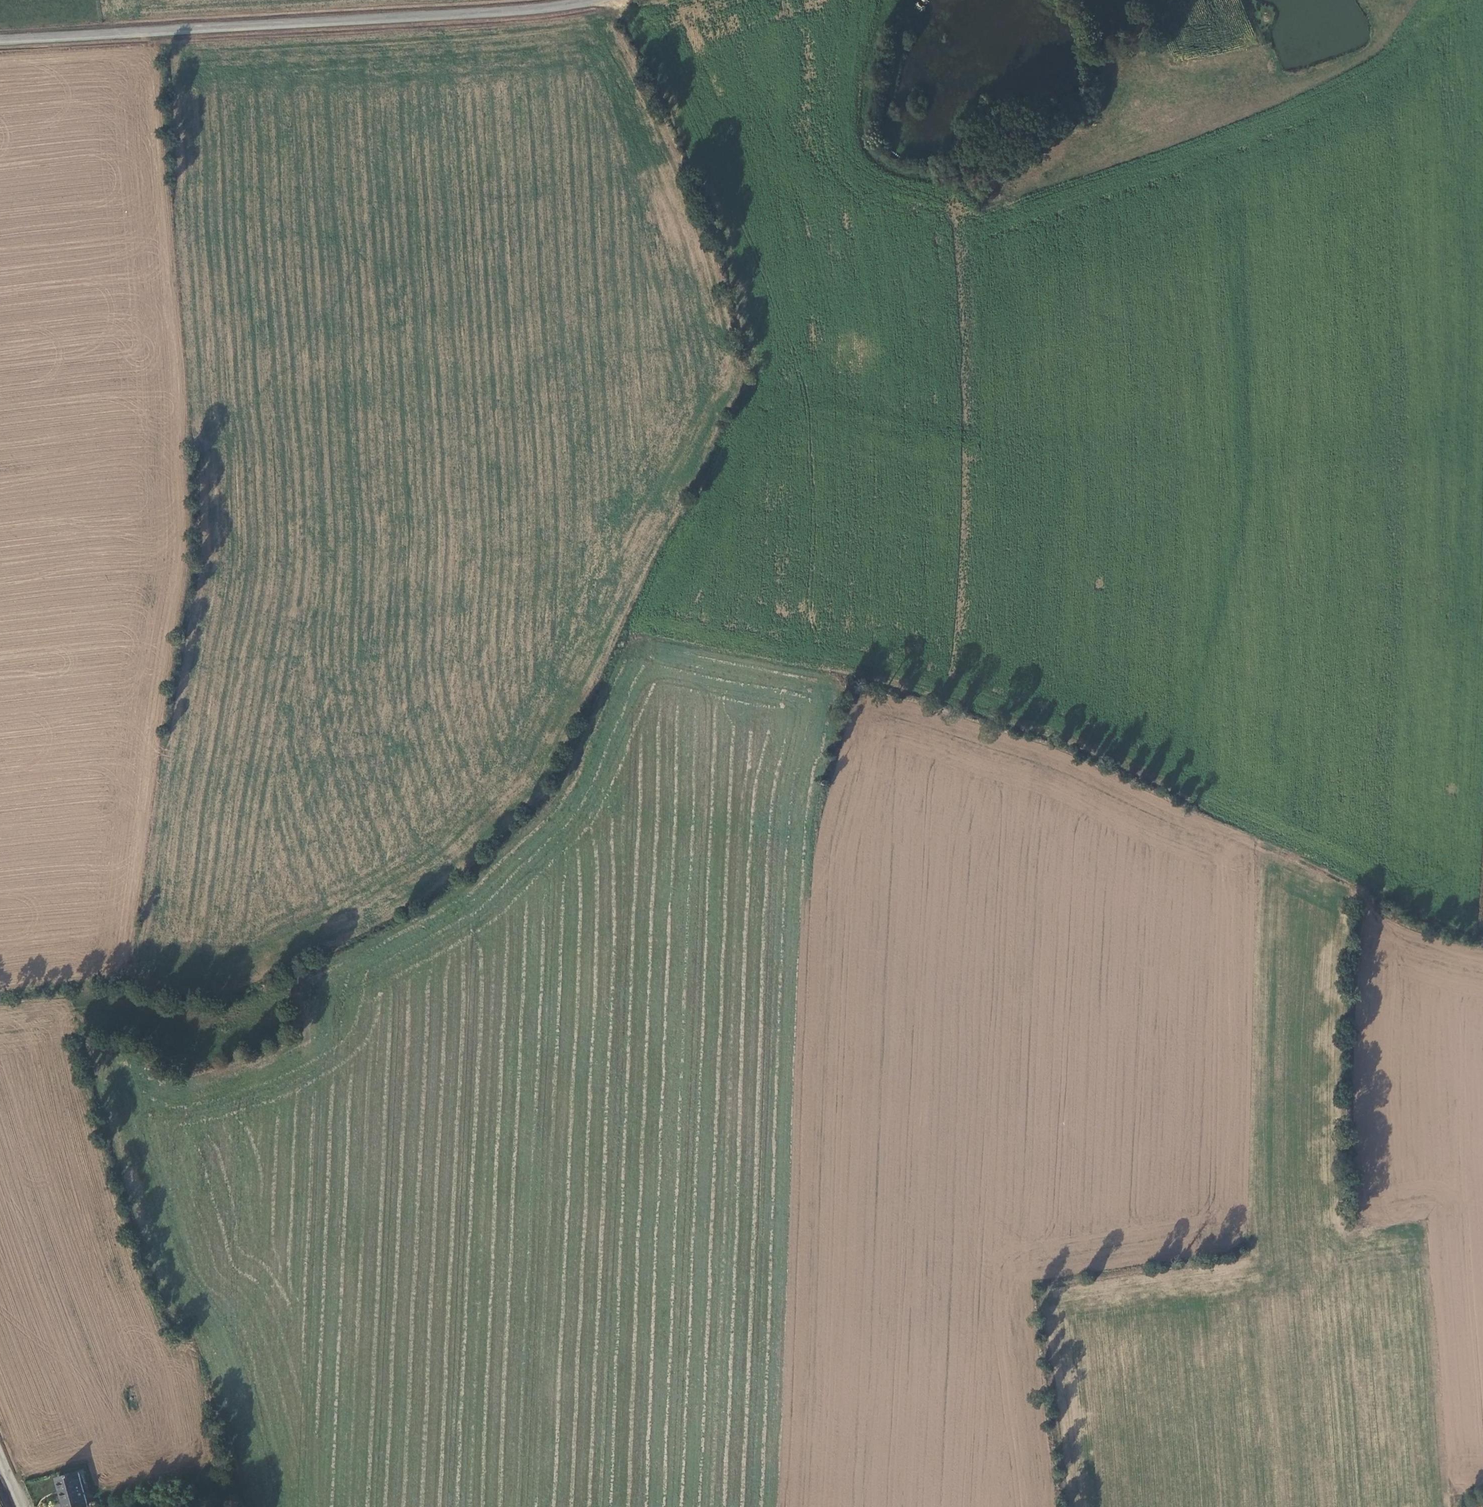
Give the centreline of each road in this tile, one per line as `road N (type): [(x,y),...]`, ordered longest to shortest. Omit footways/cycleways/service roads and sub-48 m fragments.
road 1 (tertiary): [(0,40),(477,14),(593,0)]

